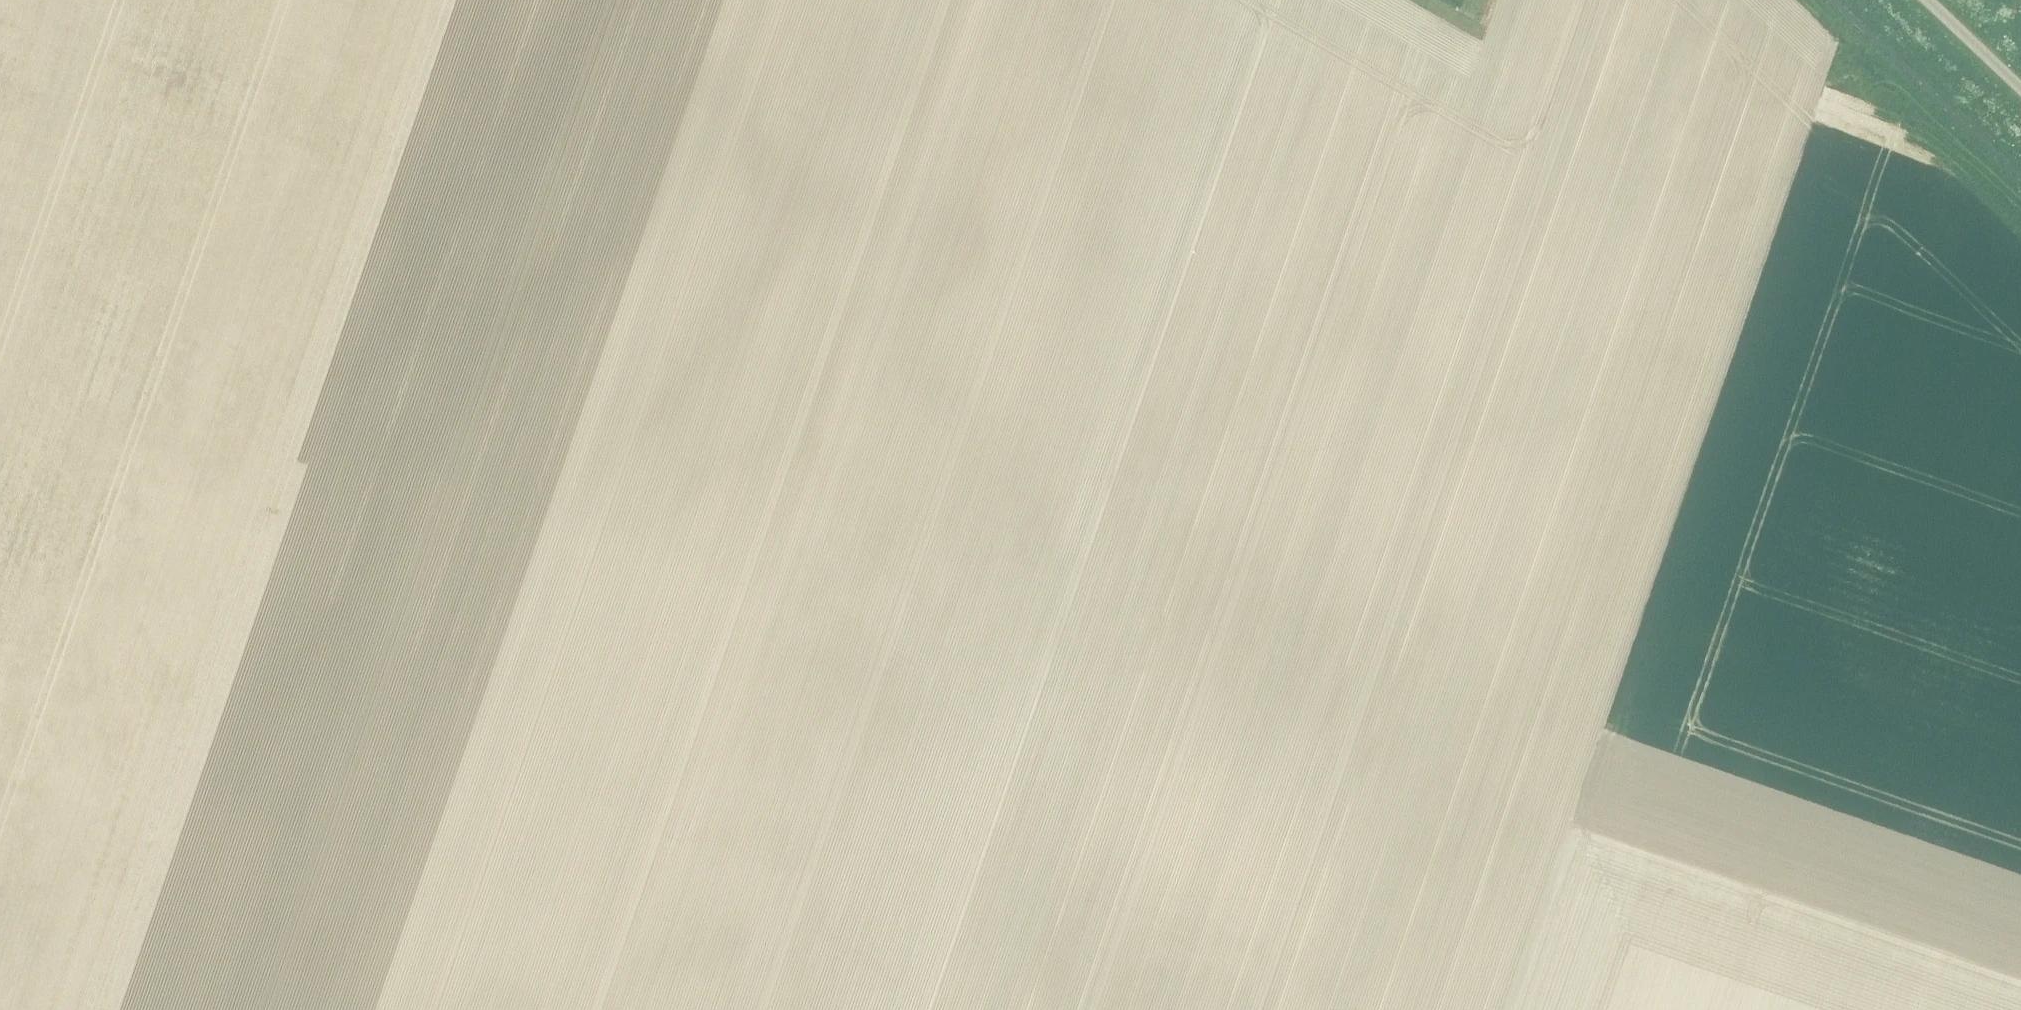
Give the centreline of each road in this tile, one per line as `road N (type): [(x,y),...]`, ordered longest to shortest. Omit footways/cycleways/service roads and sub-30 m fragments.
road 1 (unclassified): [(1926,0),(2020,91)]

